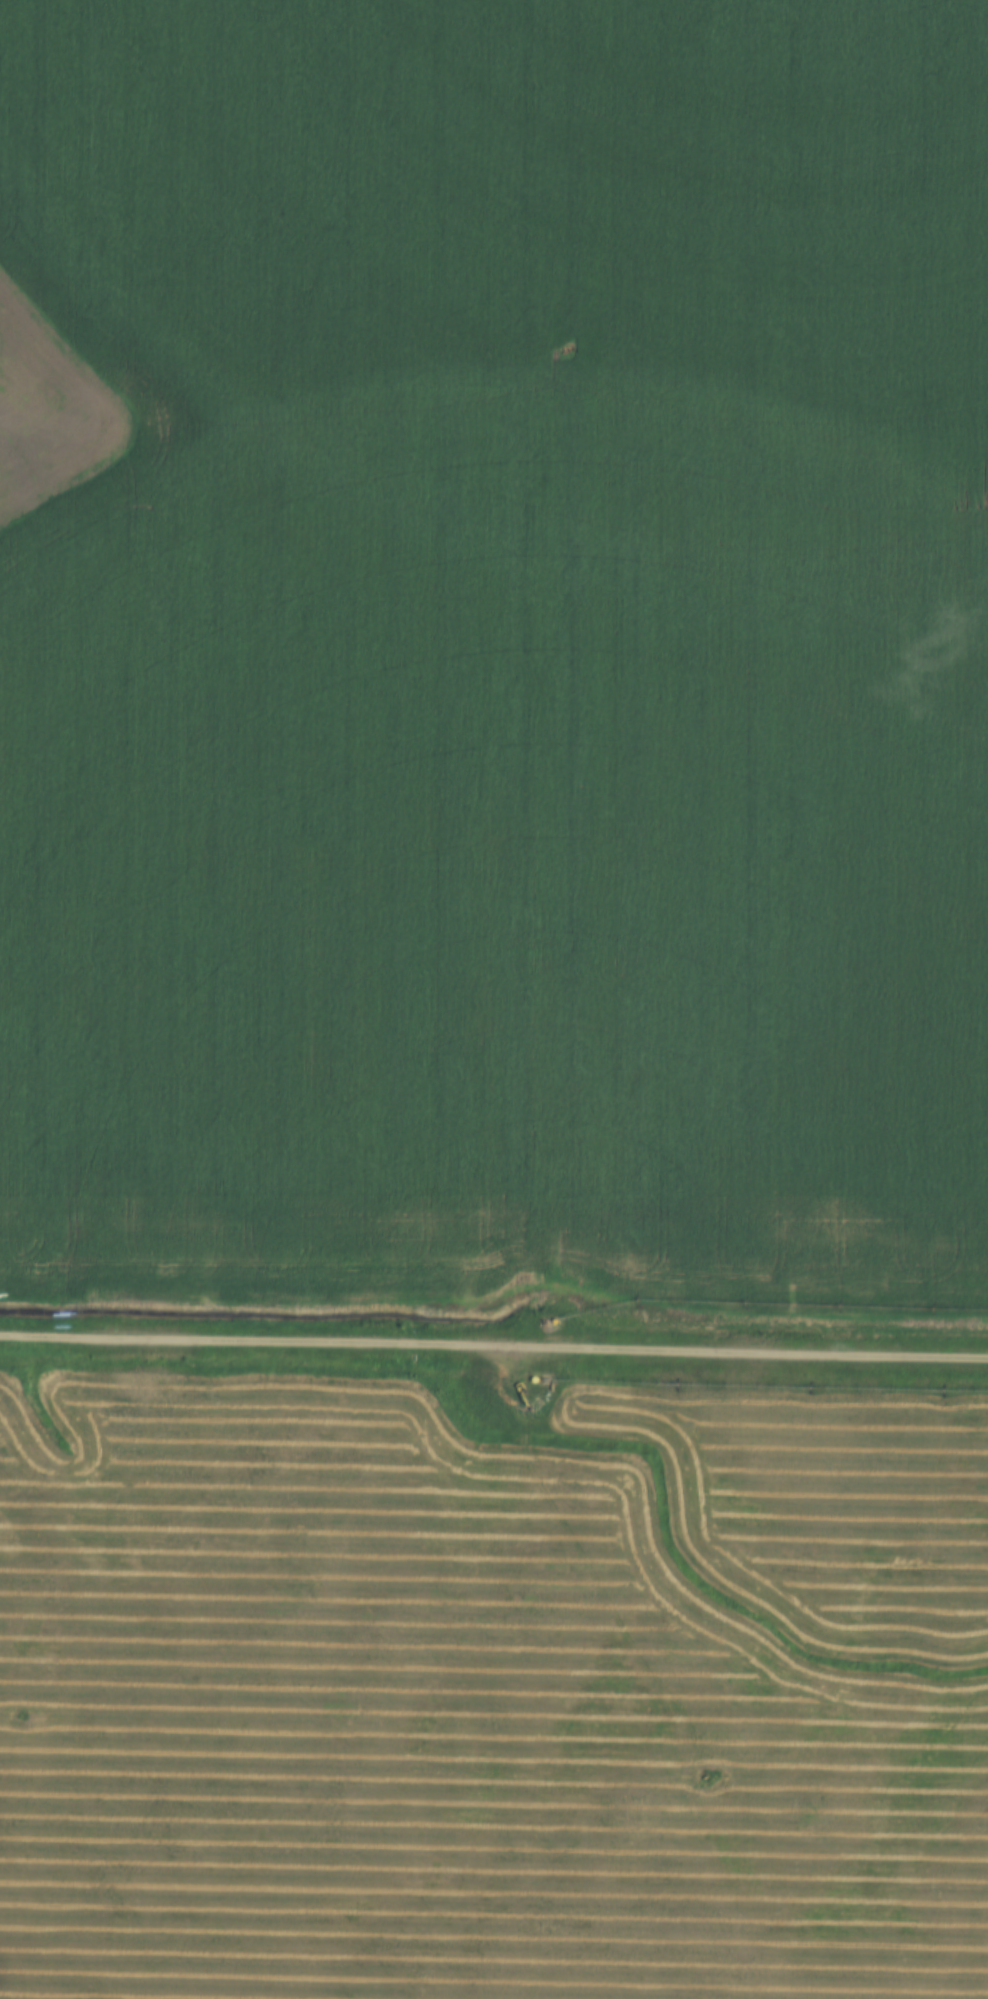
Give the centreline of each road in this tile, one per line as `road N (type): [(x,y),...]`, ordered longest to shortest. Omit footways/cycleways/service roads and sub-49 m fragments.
road 1 (track): [(987,1357),(0,1332)]

